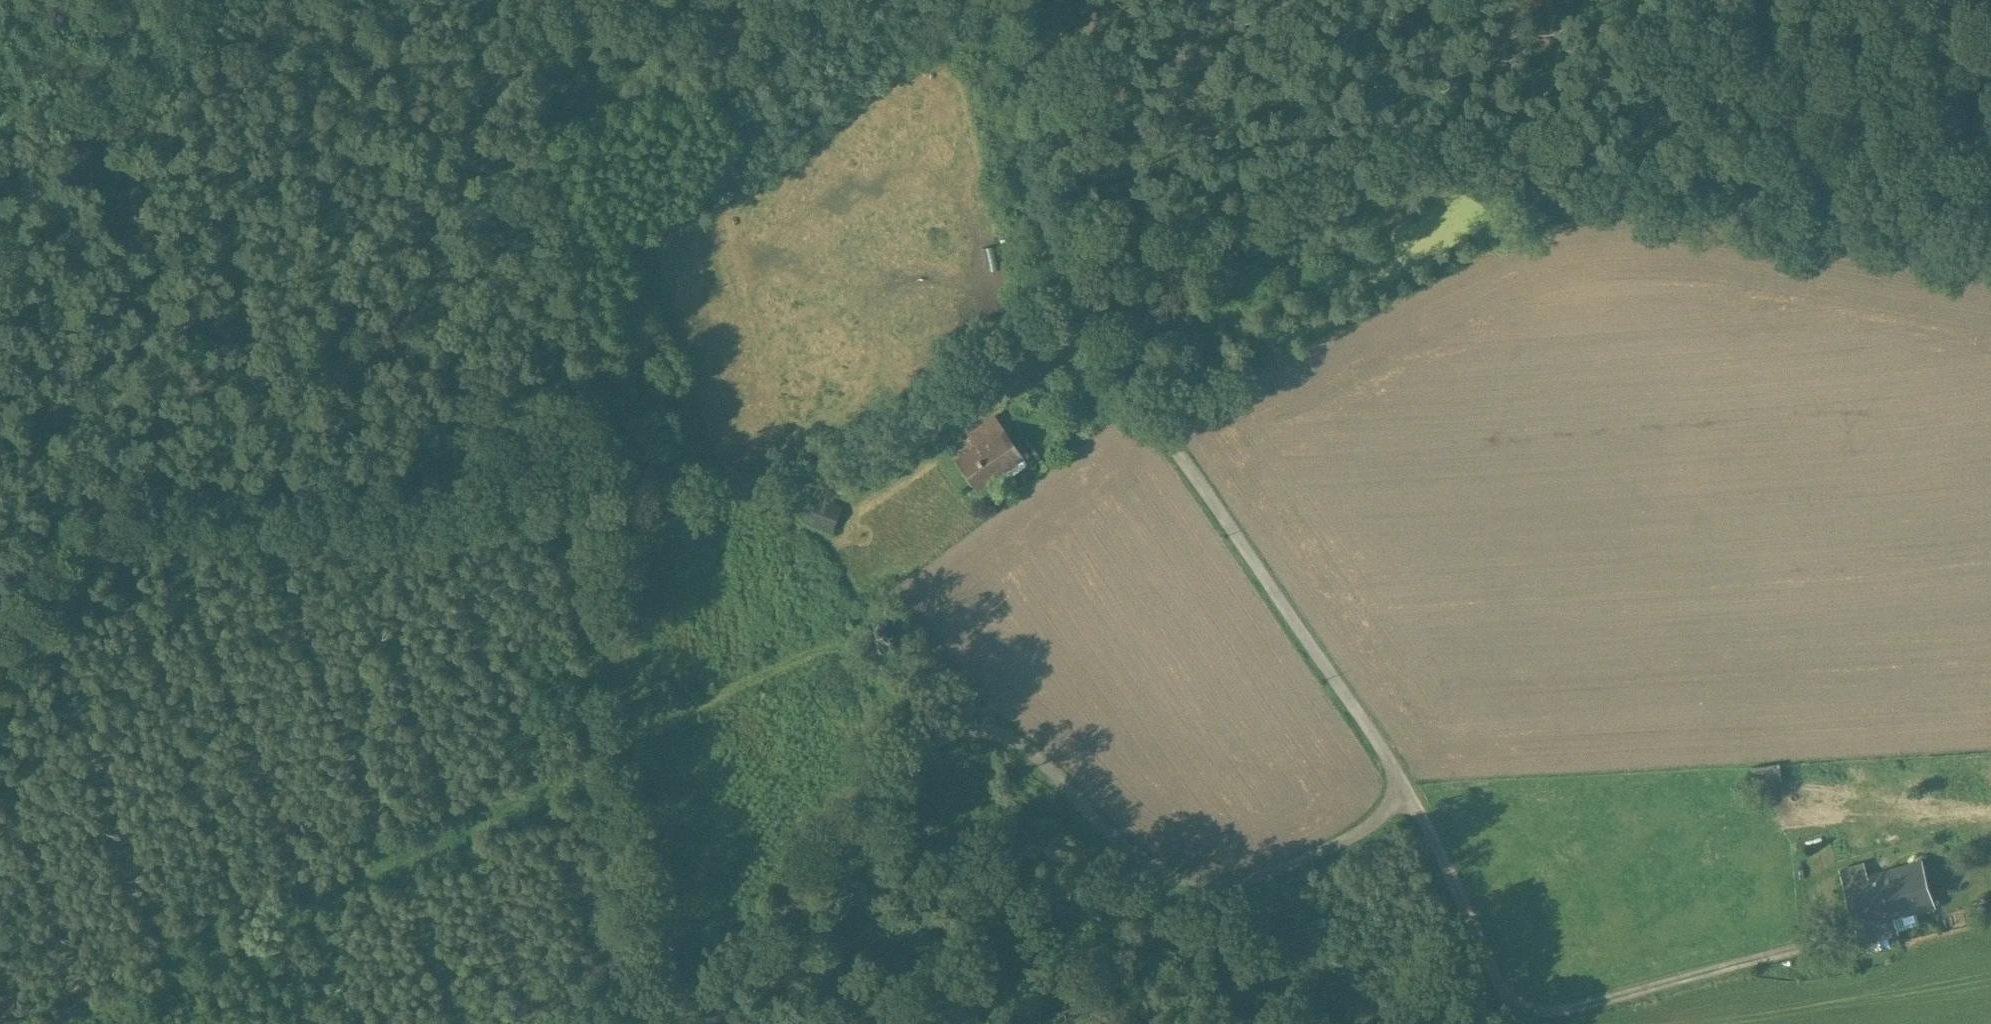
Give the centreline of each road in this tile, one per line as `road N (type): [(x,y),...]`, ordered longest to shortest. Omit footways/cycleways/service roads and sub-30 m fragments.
road 1 (track): [(1010,0),(1066,263),(1148,408),(1409,795),(1521,1022)]
road 2 (track): [(1409,795),(1363,829),(1249,882),(1180,889),(1126,852),(1012,741),(950,734),(929,745),(686,1023)]
road 3 (track): [(1521,1022),(1825,943)]

